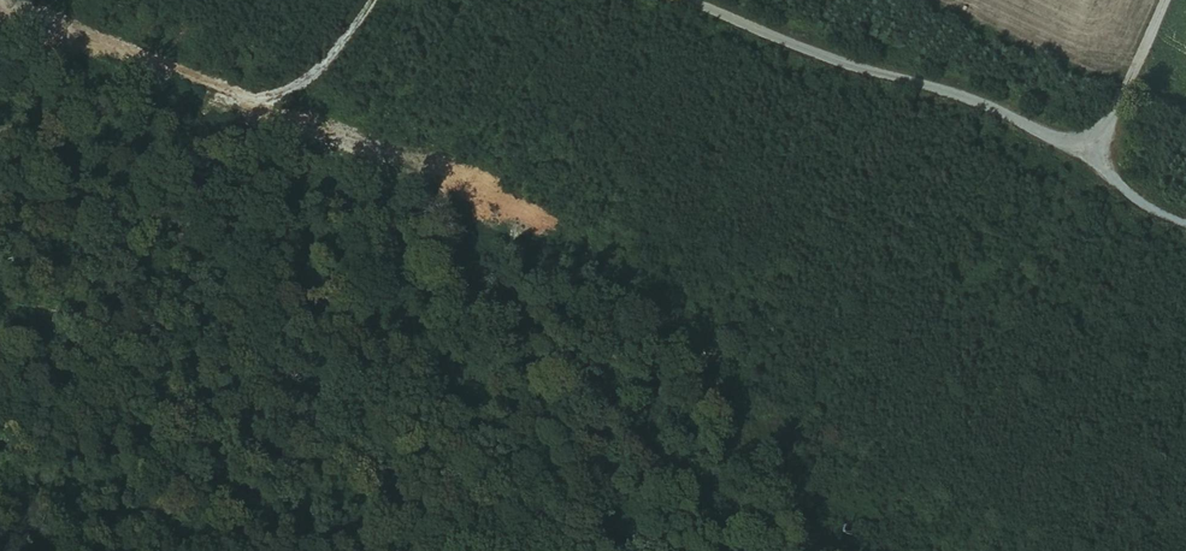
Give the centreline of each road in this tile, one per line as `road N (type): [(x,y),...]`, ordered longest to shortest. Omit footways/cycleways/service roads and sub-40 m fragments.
road 1 (track): [(1163,0),(1090,152),(883,66),(808,51),(685,0)]
road 2 (track): [(1090,152),(1108,185),(1149,215),(1185,224)]

